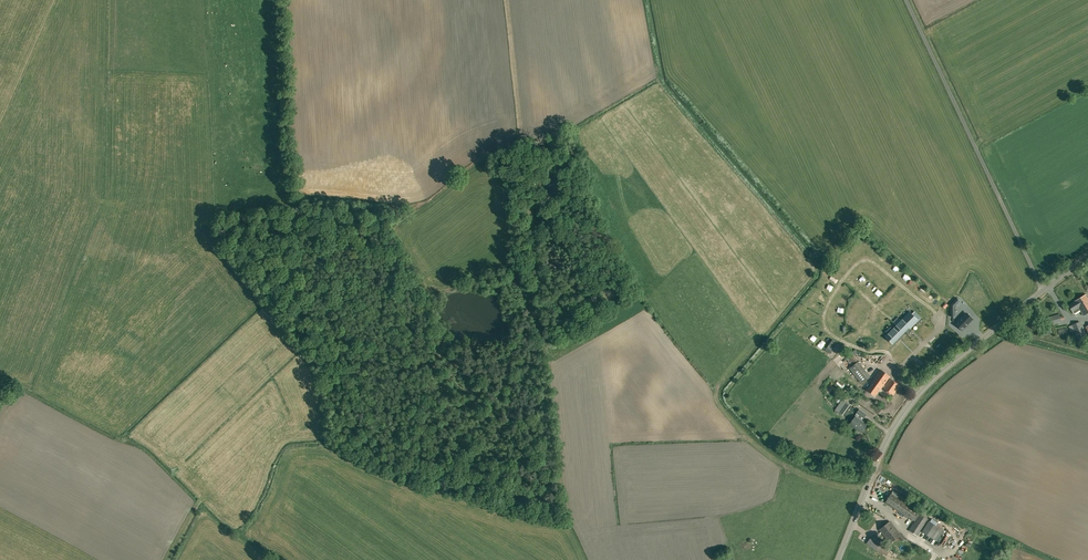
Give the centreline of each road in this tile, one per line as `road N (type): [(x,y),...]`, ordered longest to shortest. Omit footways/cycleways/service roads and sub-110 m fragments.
road 1 (tertiary): [(838,559),(880,454),(911,401),(1044,291)]
road 2 (unclassified): [(1044,291),(907,0)]
road 3 (track): [(887,356),(841,341),(825,325),(827,305),(855,266),(876,265),(939,319)]
road 4 (track): [(870,478),(789,458),(726,394)]

